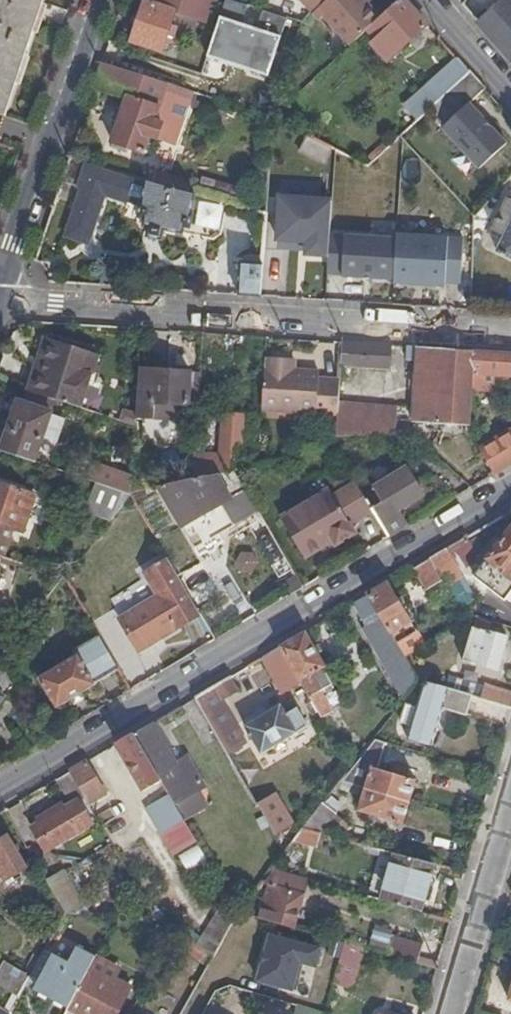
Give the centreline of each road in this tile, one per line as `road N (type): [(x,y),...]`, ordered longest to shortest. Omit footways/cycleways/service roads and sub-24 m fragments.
road 1 (tertiary): [(510,486),(0,788)]
road 2 (residential): [(0,298),(510,333)]
road 3 (tertiary): [(91,0),(0,281)]
road 4 (tertiary): [(449,1013),(510,805)]

